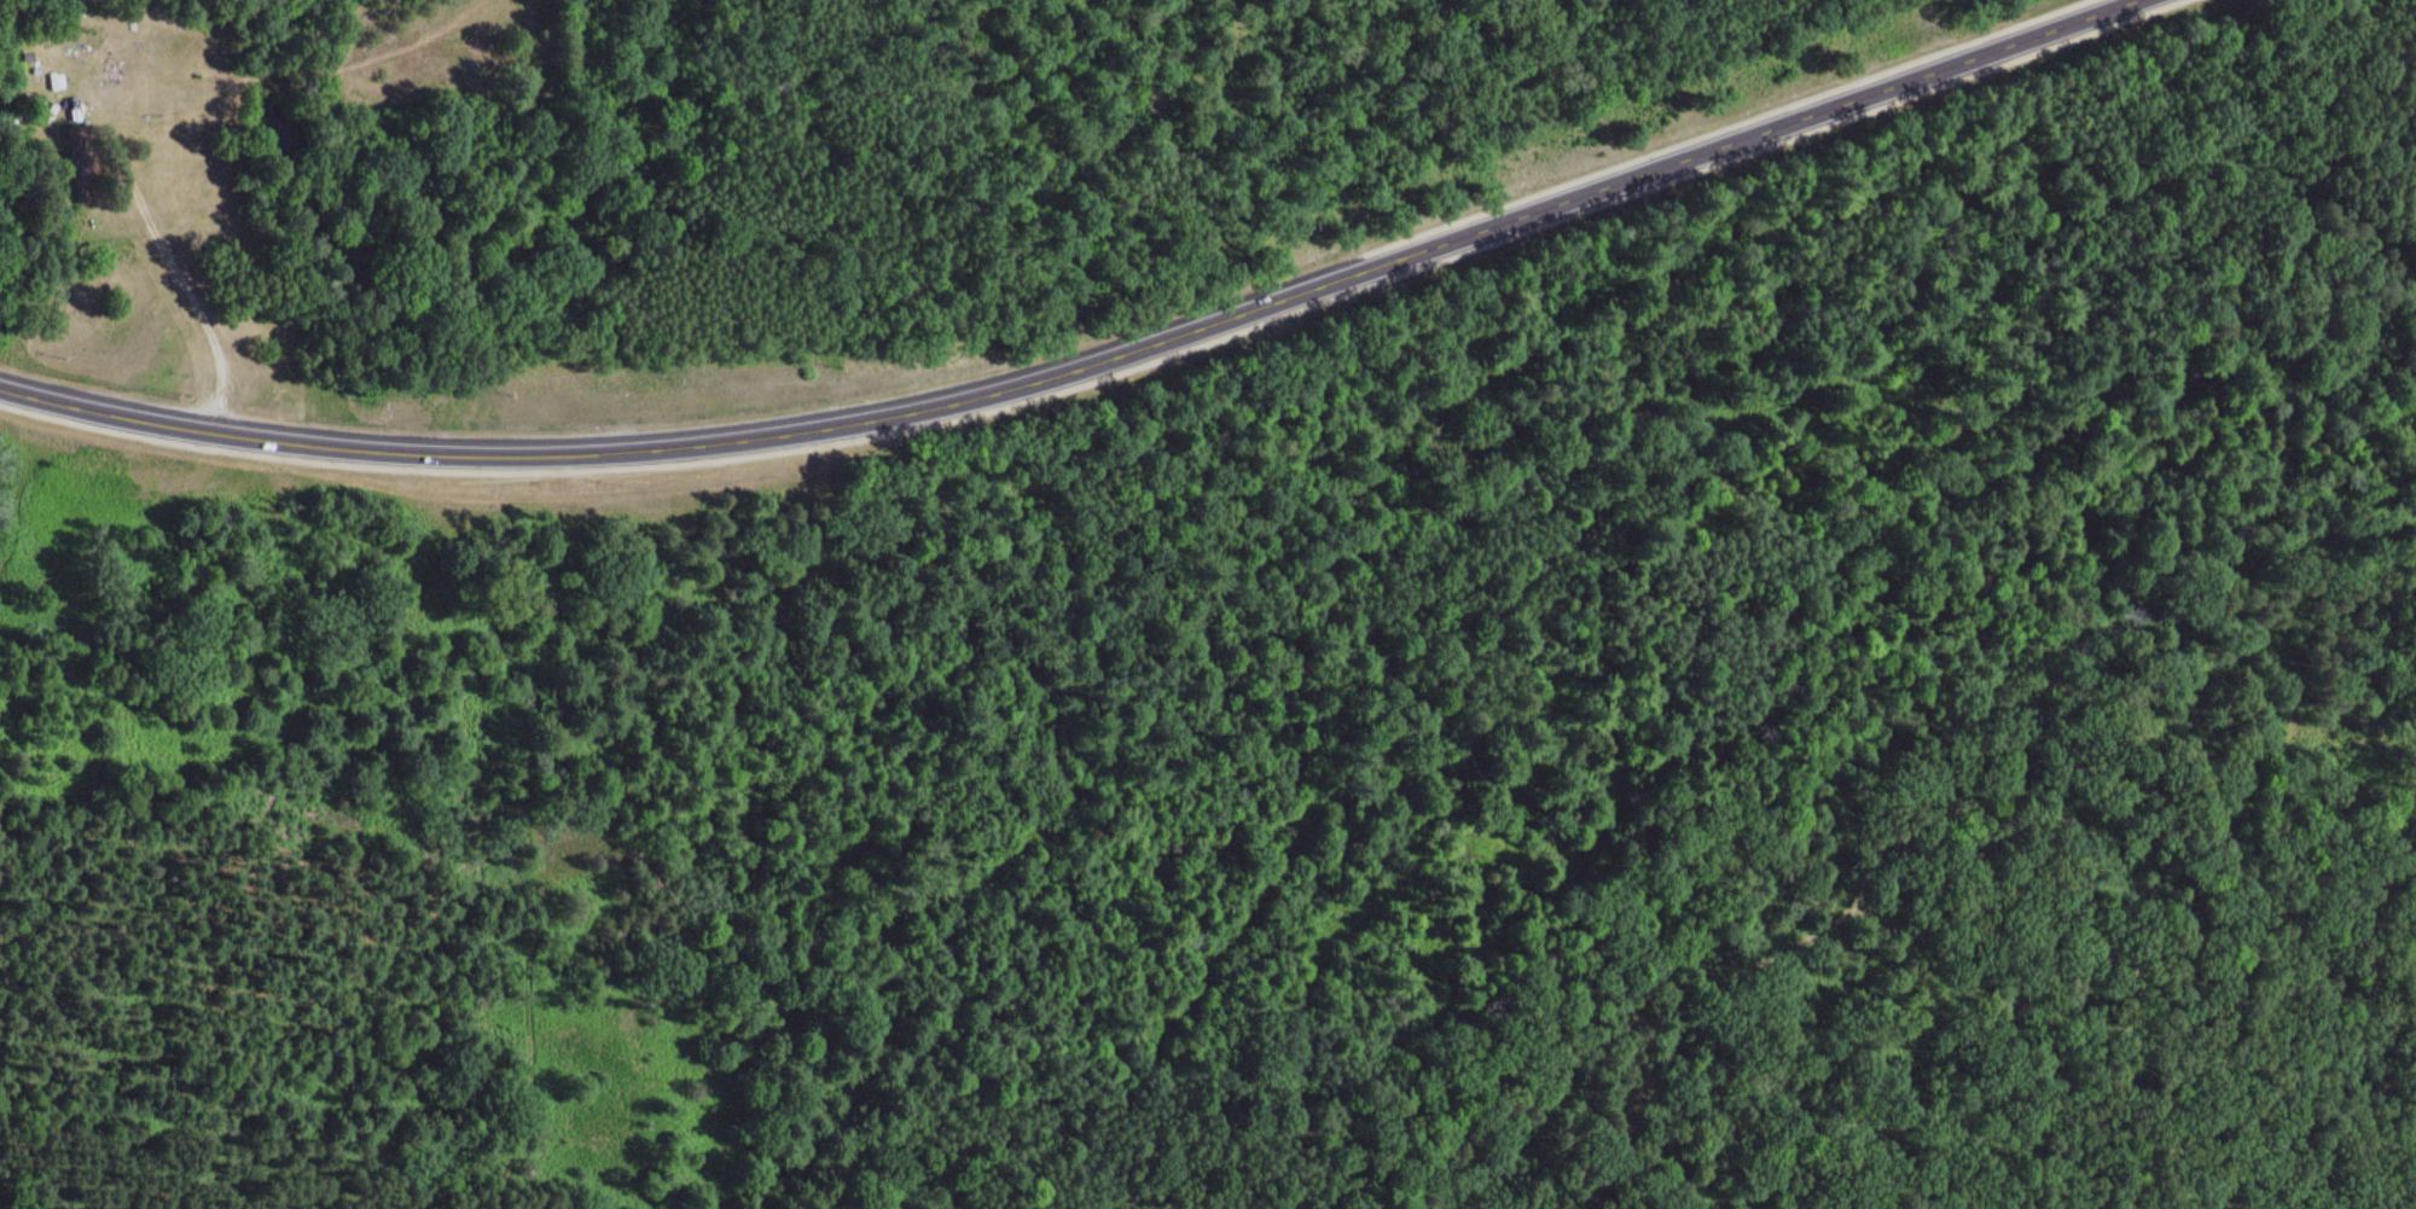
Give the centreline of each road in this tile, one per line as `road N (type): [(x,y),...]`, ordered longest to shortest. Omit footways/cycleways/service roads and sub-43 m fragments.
road 1 (primary): [(2140,0),(1162,343),(992,396),(838,428),(554,458),(394,453),(243,440),(0,389)]
road 2 (track): [(1600,1208),(1777,946),(1831,920),(2220,563),(2342,547),(2388,505)]

